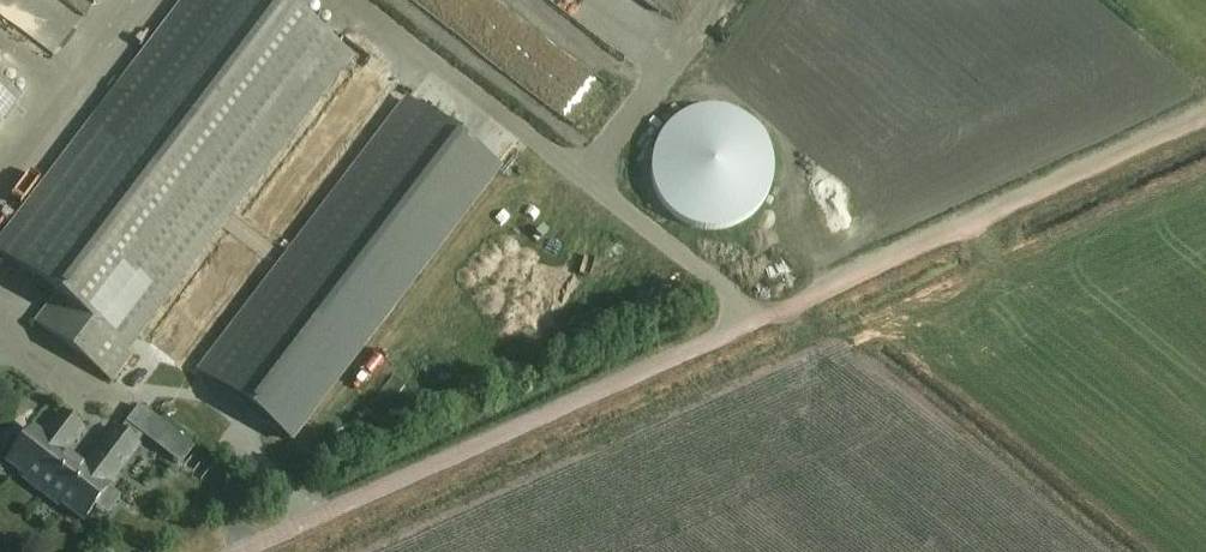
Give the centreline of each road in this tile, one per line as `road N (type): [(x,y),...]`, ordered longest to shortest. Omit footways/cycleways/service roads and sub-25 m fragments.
road 1 (unclassified): [(237,551),(759,317),(343,0)]
road 2 (track): [(759,317),(1205,114)]

